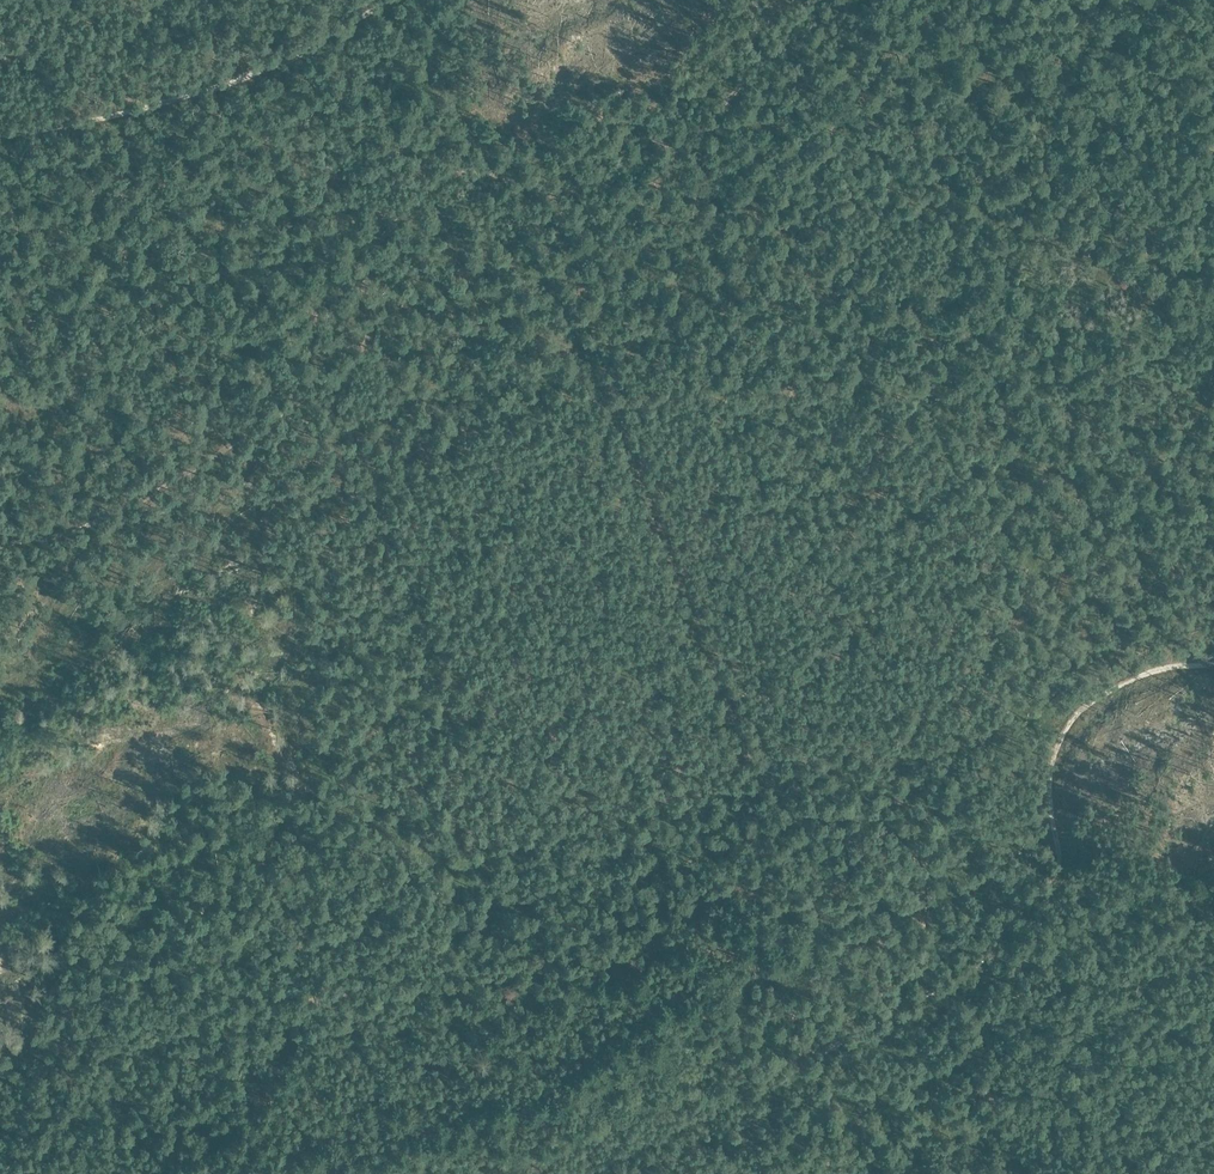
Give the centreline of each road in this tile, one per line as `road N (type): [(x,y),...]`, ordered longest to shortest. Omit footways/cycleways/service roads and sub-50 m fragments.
road 1 (track): [(588,1173),(975,969),(1011,916),(1056,873),(1048,767),(1074,718),(1133,679),(1213,664)]
road 2 (track): [(0,135),(200,92),(275,65),(390,0)]

